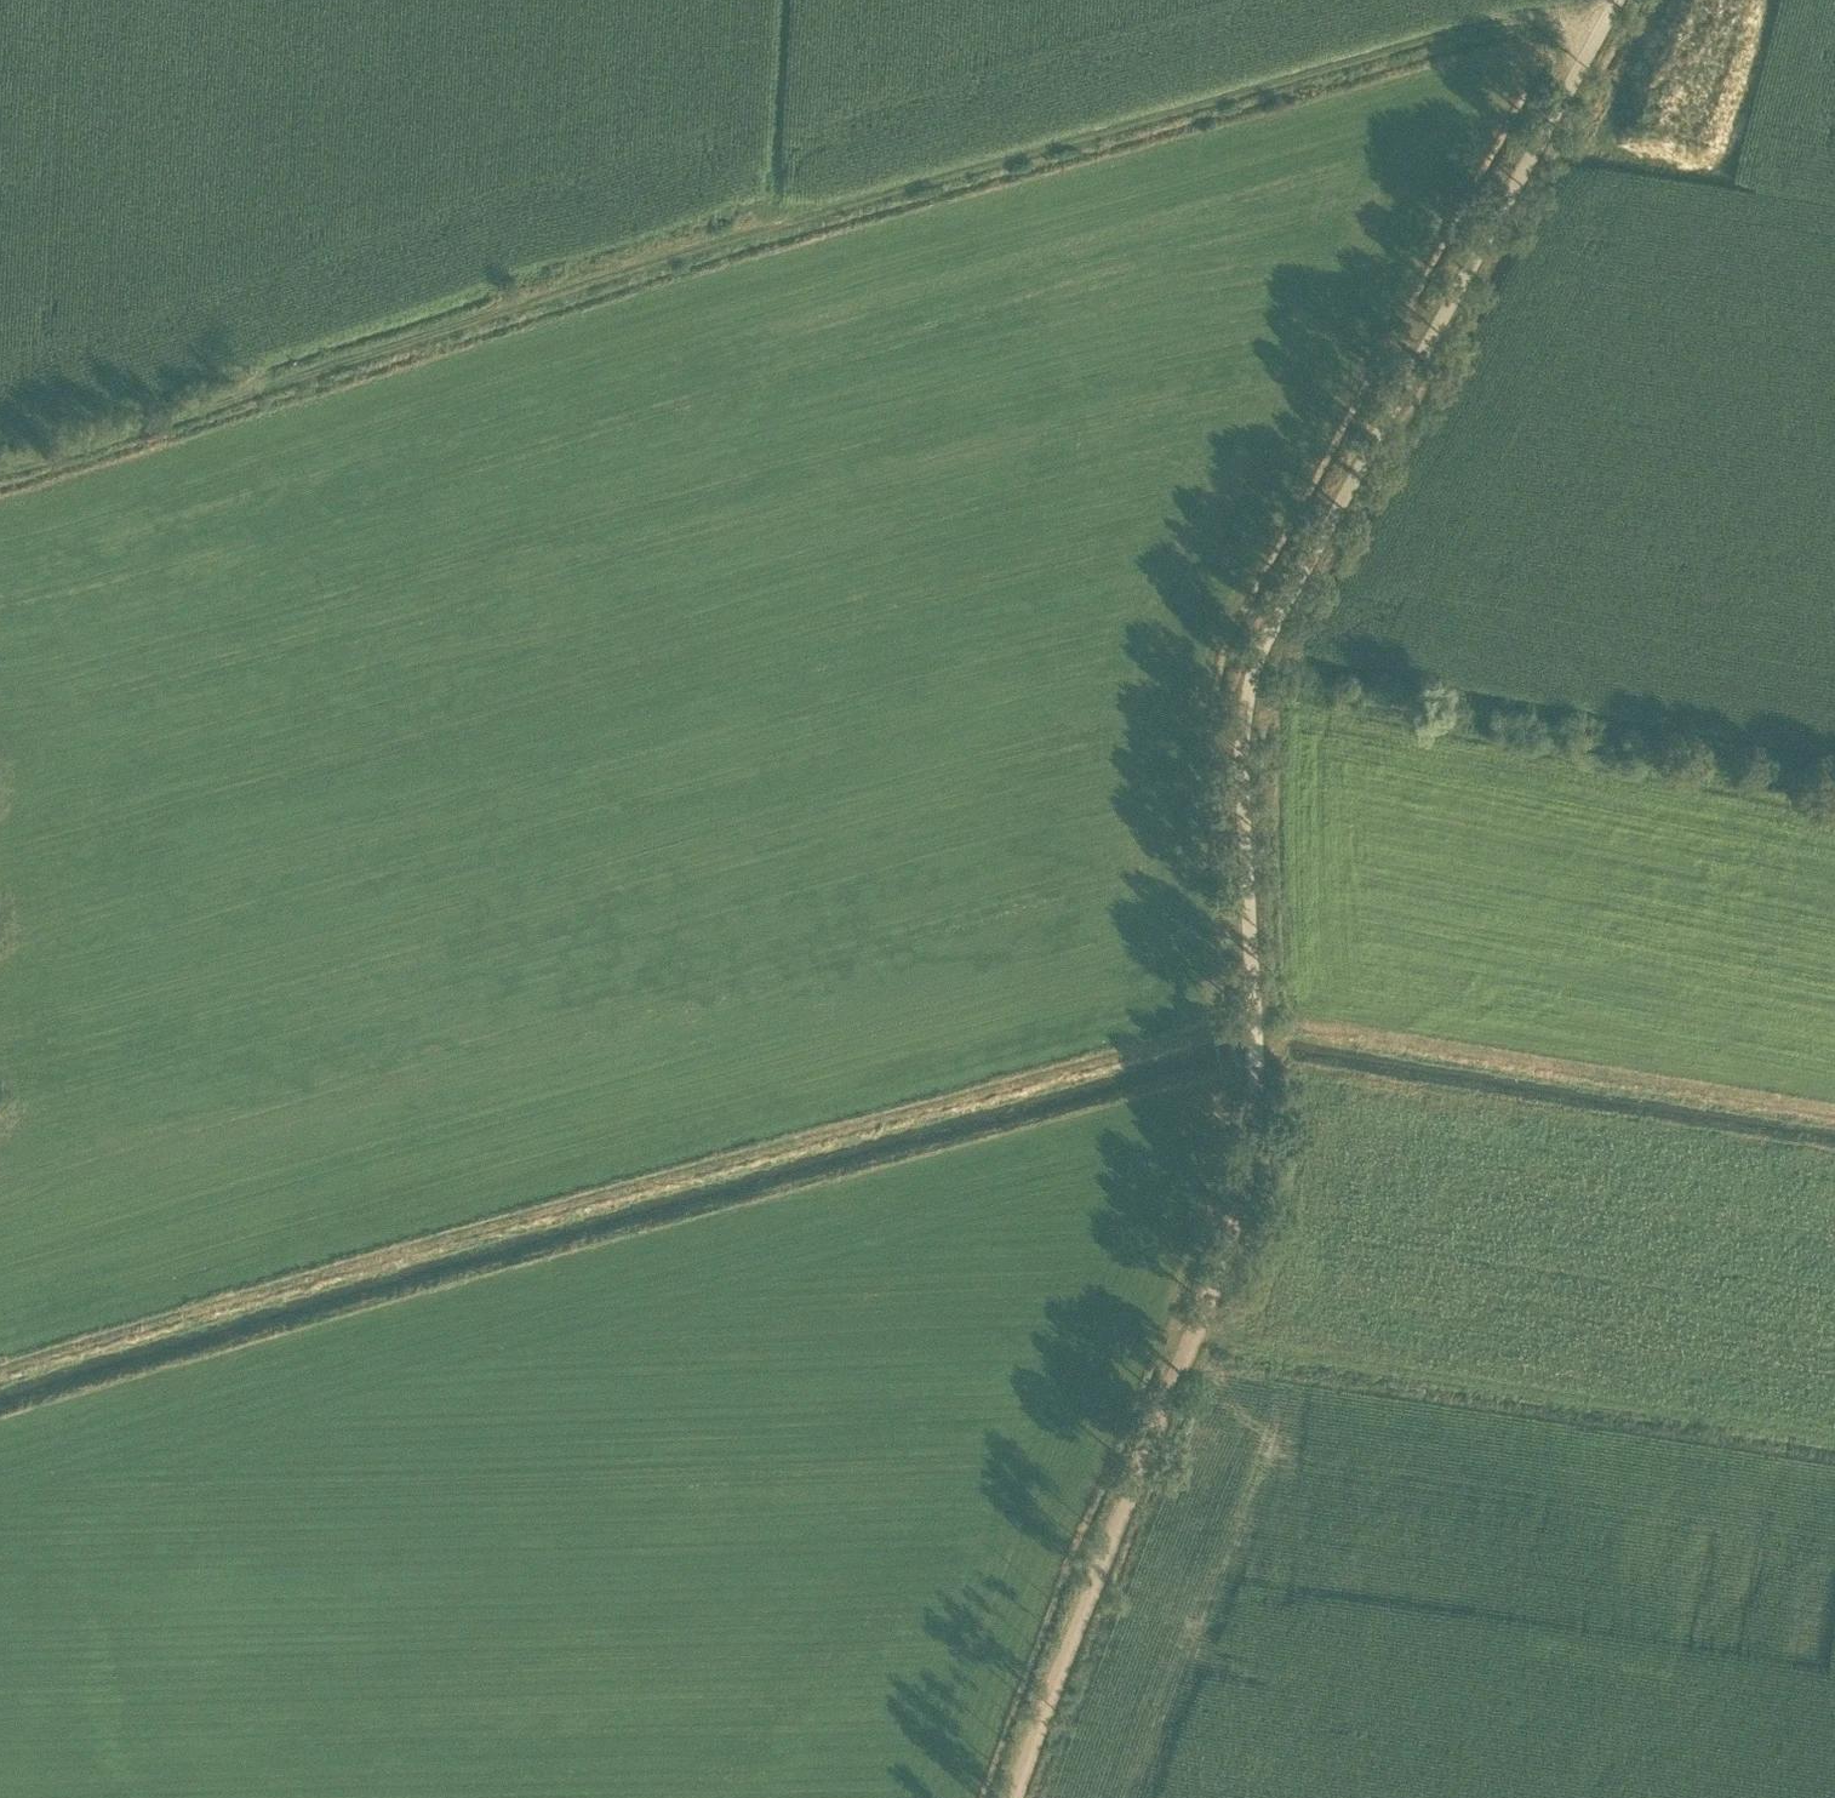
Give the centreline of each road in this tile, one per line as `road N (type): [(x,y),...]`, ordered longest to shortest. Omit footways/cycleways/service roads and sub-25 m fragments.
road 1 (track): [(0,1375),(537,1216),(1256,1023),(1834,1117)]
road 2 (track): [(1602,26),(1522,12),(902,188),(0,465)]
road 3 (unclassified): [(1256,1023),(1245,710),(1271,623),(1616,0)]
road 4 (track): [(1033,1797),(1251,1184),(1256,1023)]

